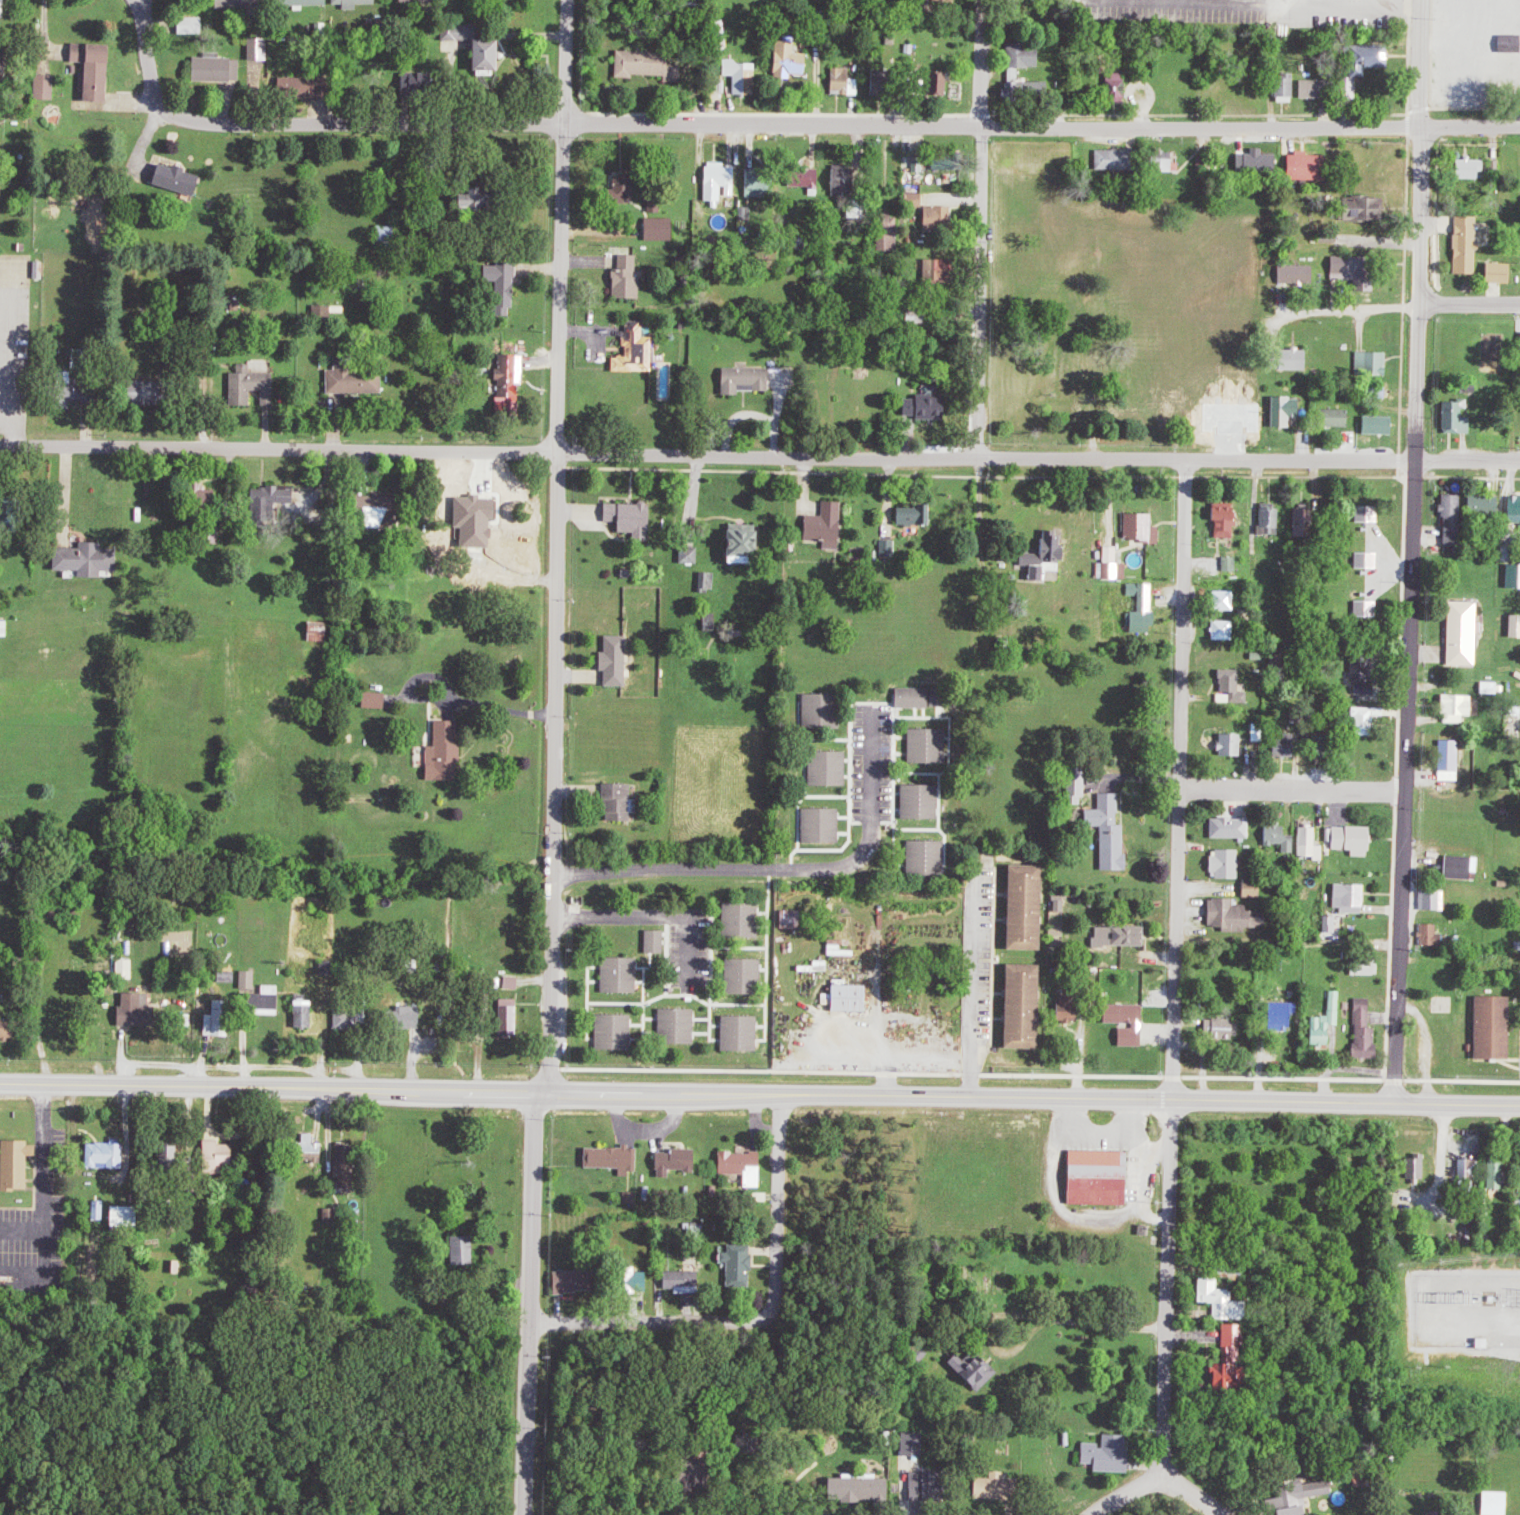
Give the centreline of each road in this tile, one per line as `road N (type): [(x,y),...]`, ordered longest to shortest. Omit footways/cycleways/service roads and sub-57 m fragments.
road 1 (secondary): [(1519,1109),(242,1081),(0,1084)]
road 2 (residential): [(1519,464),(0,445)]
road 3 (residential): [(1417,126),(208,120),(151,109),(142,0)]
road 4 (residential): [(1394,1105),(1420,308),(1421,0)]
road 5 (residential): [(552,1089),(566,0)]
road 6 (residential): [(1160,1483),(1183,459)]
road 7 (residential): [(777,1092),(779,1295),(768,1313),(744,1322),(528,1323)]
road 8 (residential): [(980,461),(982,0)]
road 9 (residential): [(553,871),(832,868),(862,855),(873,712)]
road 10 (residential): [(532,1090),(523,1514)]
road 11 (residential): [(1174,941),(1400,946)]
road 12 (residential): [(1403,791),(1181,792)]
road 13 (residential): [(1278,326),(1297,317),(1420,308)]

